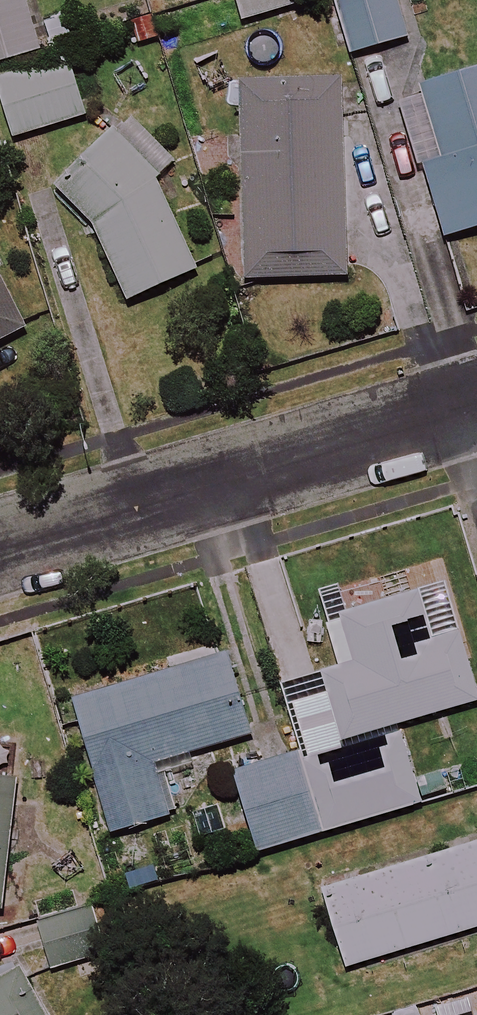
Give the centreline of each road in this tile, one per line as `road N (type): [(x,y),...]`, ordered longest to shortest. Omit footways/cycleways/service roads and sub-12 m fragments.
road 1 (residential): [(0,548),(476,404)]

